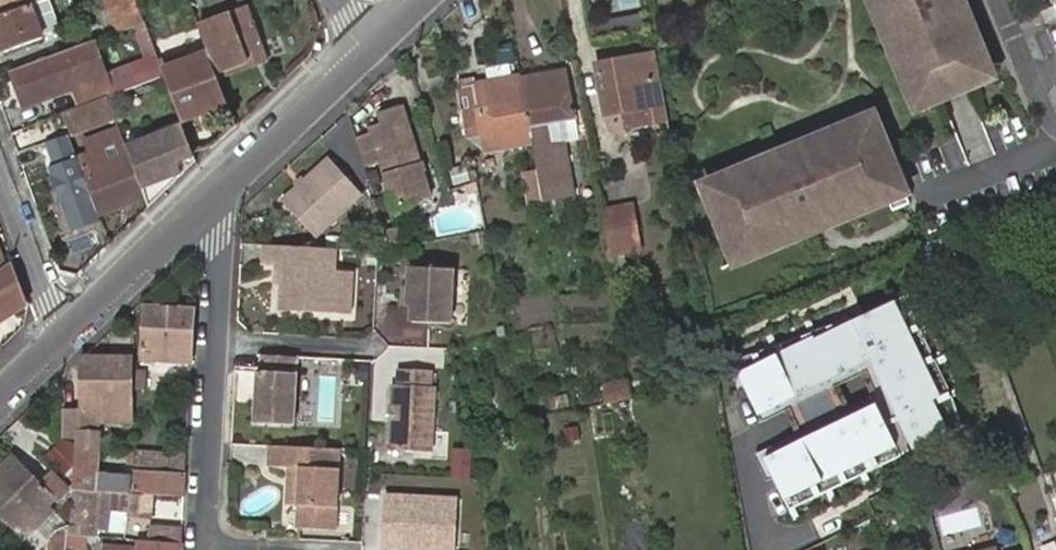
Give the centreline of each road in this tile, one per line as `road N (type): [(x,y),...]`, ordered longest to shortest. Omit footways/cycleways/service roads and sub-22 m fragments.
road 1 (residential): [(197,213),(218,240),(203,549)]
road 2 (tertiary): [(368,48),(197,213)]
road 3 (residential): [(75,329),(53,300),(0,159)]
road 4 (tertiary): [(197,213),(75,329)]
road 5 (residential): [(1000,0),(1055,126)]

